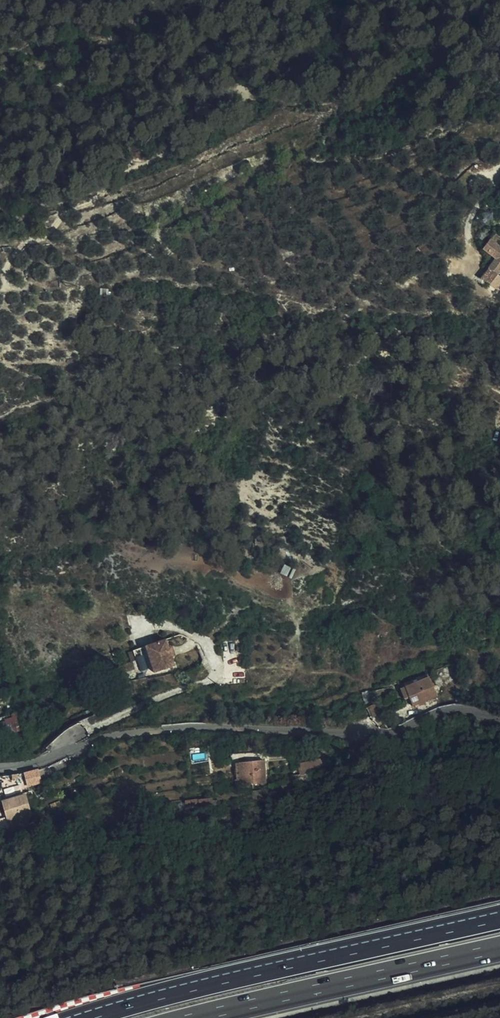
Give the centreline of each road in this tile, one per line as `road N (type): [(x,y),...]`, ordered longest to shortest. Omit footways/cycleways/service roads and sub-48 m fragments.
road 1 (track): [(499,140),(447,135),(366,148),(344,141),(306,105),(273,90),(149,86),(76,98),(61,77),(107,49),(142,0)]
road 2 (motorway): [(499,917),(83,1017)]
road 3 (residential): [(499,725),(469,713),(364,731),(155,729),(87,744)]
road 4 (motorway): [(191,1017),(499,948)]

